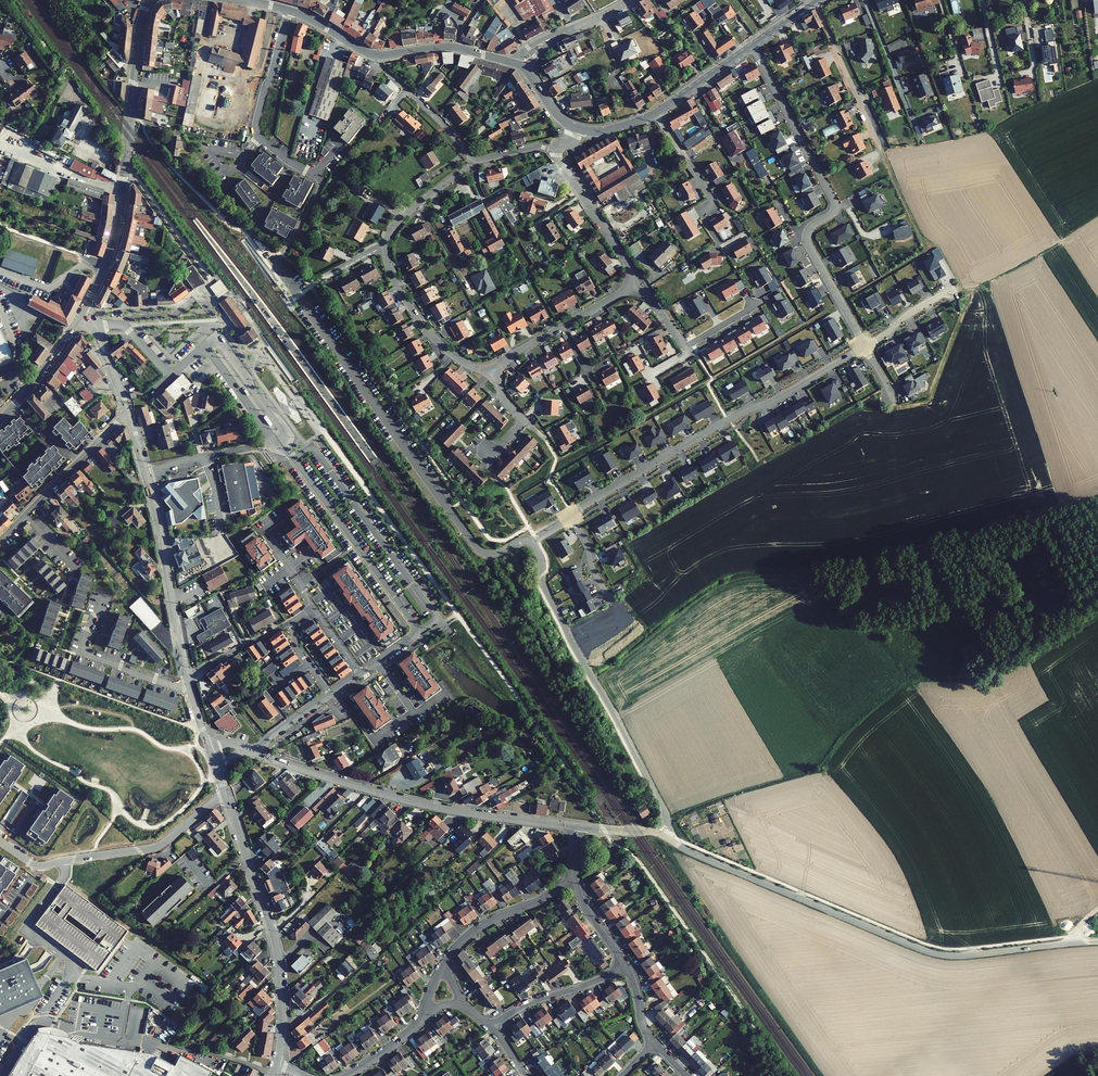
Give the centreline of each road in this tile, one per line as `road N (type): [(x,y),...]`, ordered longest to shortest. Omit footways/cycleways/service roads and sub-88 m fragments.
road 1 (unclassified): [(1089,942),(934,954),(666,838)]
road 2 (residential): [(866,346),(808,242),(833,199),(752,45)]
road 3 (residential): [(573,517),(866,346)]
road 4 (unclassified): [(531,541),(545,588),(664,810),(666,838)]
road 5 (unclassified): [(574,827),(428,804),(260,754)]
road 6 (residential): [(290,10),(258,132),(323,183),(276,261)]
road 7 (tertiary): [(224,793),(277,954),(283,1018),(277,1064)]
road 8 (tertiary): [(104,266),(148,0)]
road 9 (tertiary): [(129,415),(187,676)]
road 10 (residential): [(224,793),(145,850),(39,866),(0,840)]
road 11 (residential): [(129,415),(0,540)]
road 12 (residential): [(190,685),(81,651),(103,594)]
road 13 (residential): [(493,367),(467,364),(425,329),(393,276),(385,245)]
road 14 (residential): [(632,287),(493,367)]
road 15 (residential): [(572,871),(543,900),(474,931),(447,962)]
road 16 (residential): [(556,151),(626,261),(632,287)]
road 17 (residential): [(655,113),(710,197),(703,216),(718,241)]
road 18 (tertiary): [(519,64),(451,46),(373,55)]
road 19 (residential): [(373,55),(475,163)]
road 20 (residential): [(490,1027),(623,961)]
road 21 (tertiary): [(0,419),(82,312)]
road 22 (tertiary): [(519,64),(547,40),(631,0)]
road 23 (residential): [(632,287),(652,300),(688,353),(653,375)]
road 24 (residential): [(385,245),(398,220),(475,163)]

